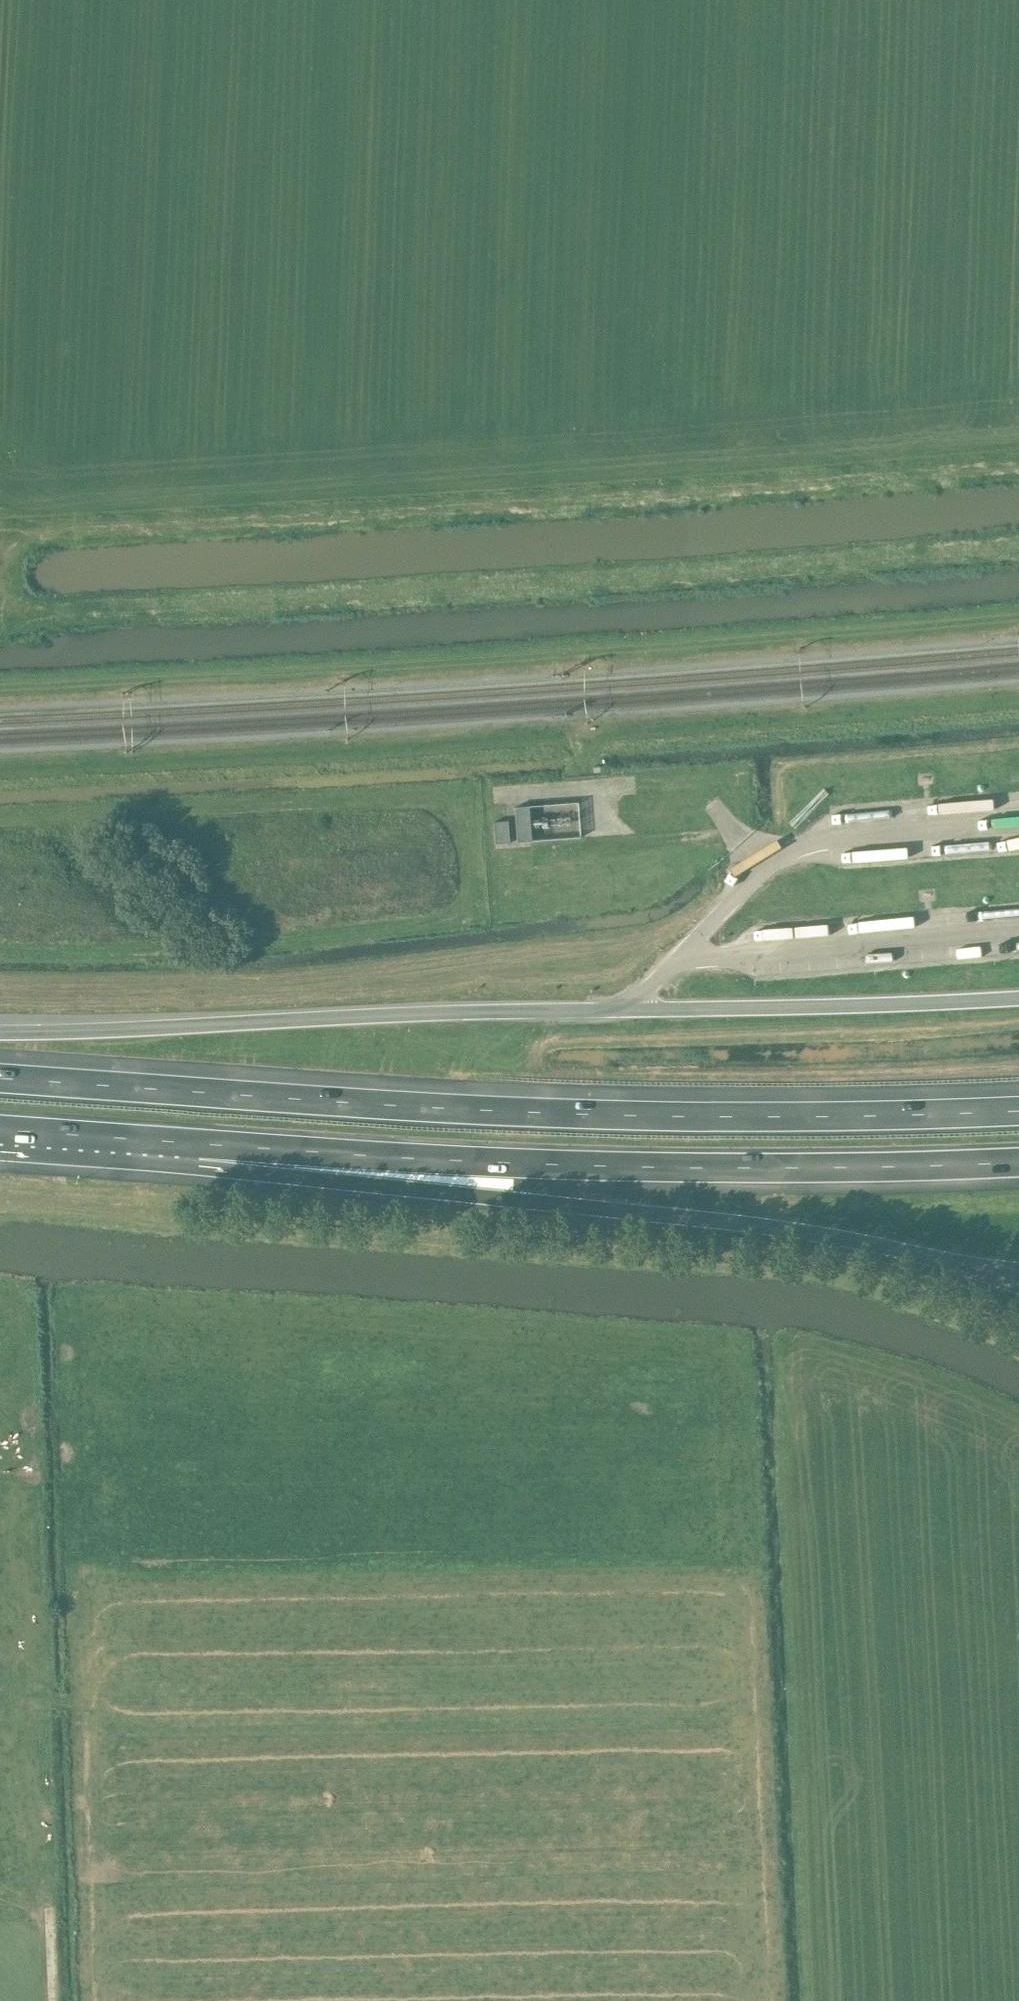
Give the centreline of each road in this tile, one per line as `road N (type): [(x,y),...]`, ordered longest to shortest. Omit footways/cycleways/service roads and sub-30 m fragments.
road 1 (motorway): [(1018,1112),(743,1118),(494,1112),(0,1079)]
road 2 (motorway): [(196,1144),(753,1168),(1018,1162)]
road 3 (motorway): [(196,1144),(345,1187),(761,1224),(954,1264)]
road 4 (motorway): [(625,1010),(0,1032)]
road 5 (track): [(737,831),(642,841),(612,831),(589,795),(509,799)]
road 6 (motorway): [(0,1130),(196,1144)]

